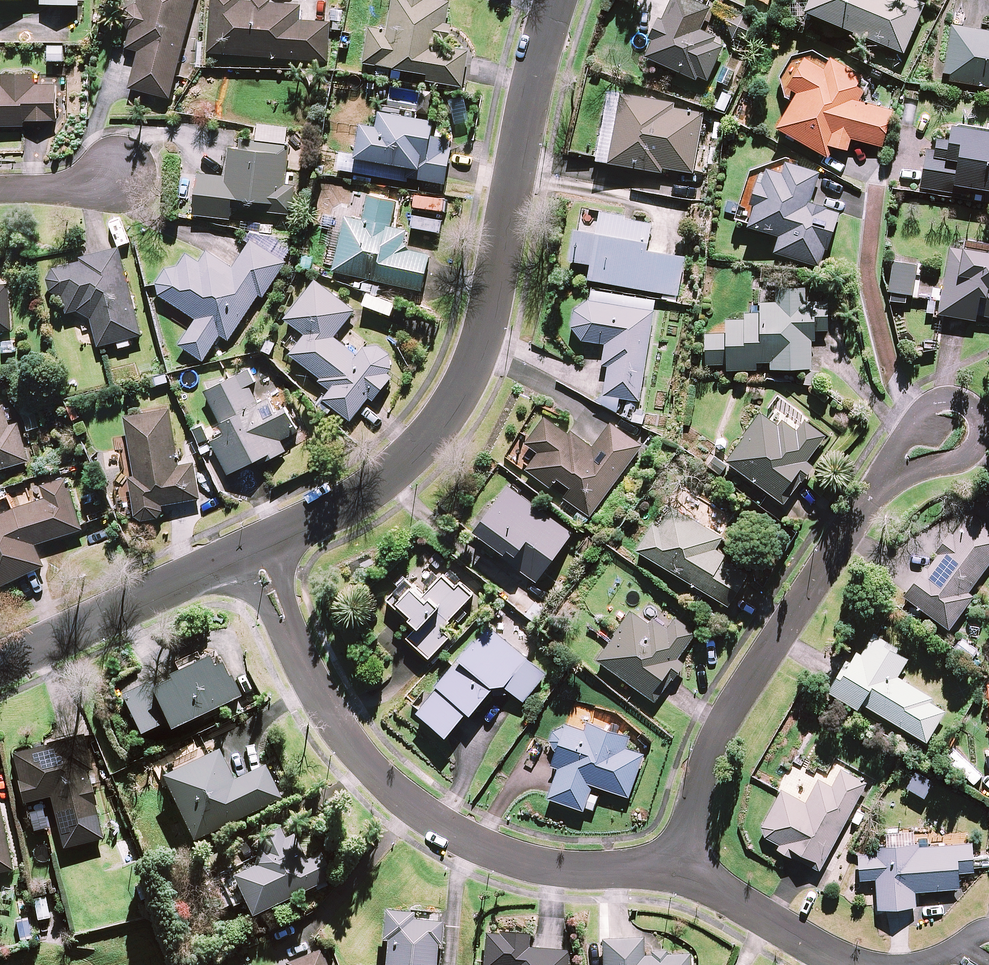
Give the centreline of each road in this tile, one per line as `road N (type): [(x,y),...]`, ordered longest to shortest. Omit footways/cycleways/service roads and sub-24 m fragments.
road 1 (residential): [(251,545),(394,467),(453,399),(492,293),(557,0)]
road 2 (residential): [(678,876),(535,865),(477,846),(401,800),(320,705),(251,545)]
road 3 (residential): [(880,487),(730,712),(706,762),(678,876)]
road 4 (residential): [(0,664),(251,545)]
road 5 (residential): [(880,487),(971,452),(981,428),(976,413),(963,402),(940,401),(916,419),(886,463)]
road 6 (residential): [(852,964),(678,876)]

